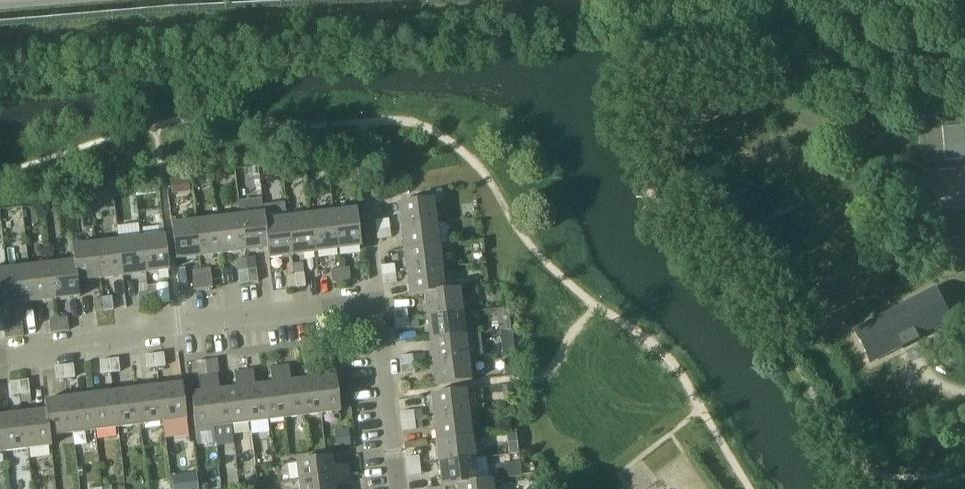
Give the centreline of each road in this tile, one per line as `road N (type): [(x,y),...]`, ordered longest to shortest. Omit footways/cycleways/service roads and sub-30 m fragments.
road 1 (residential): [(375,311),(0,359)]
road 2 (residential): [(400,488),(375,311)]

